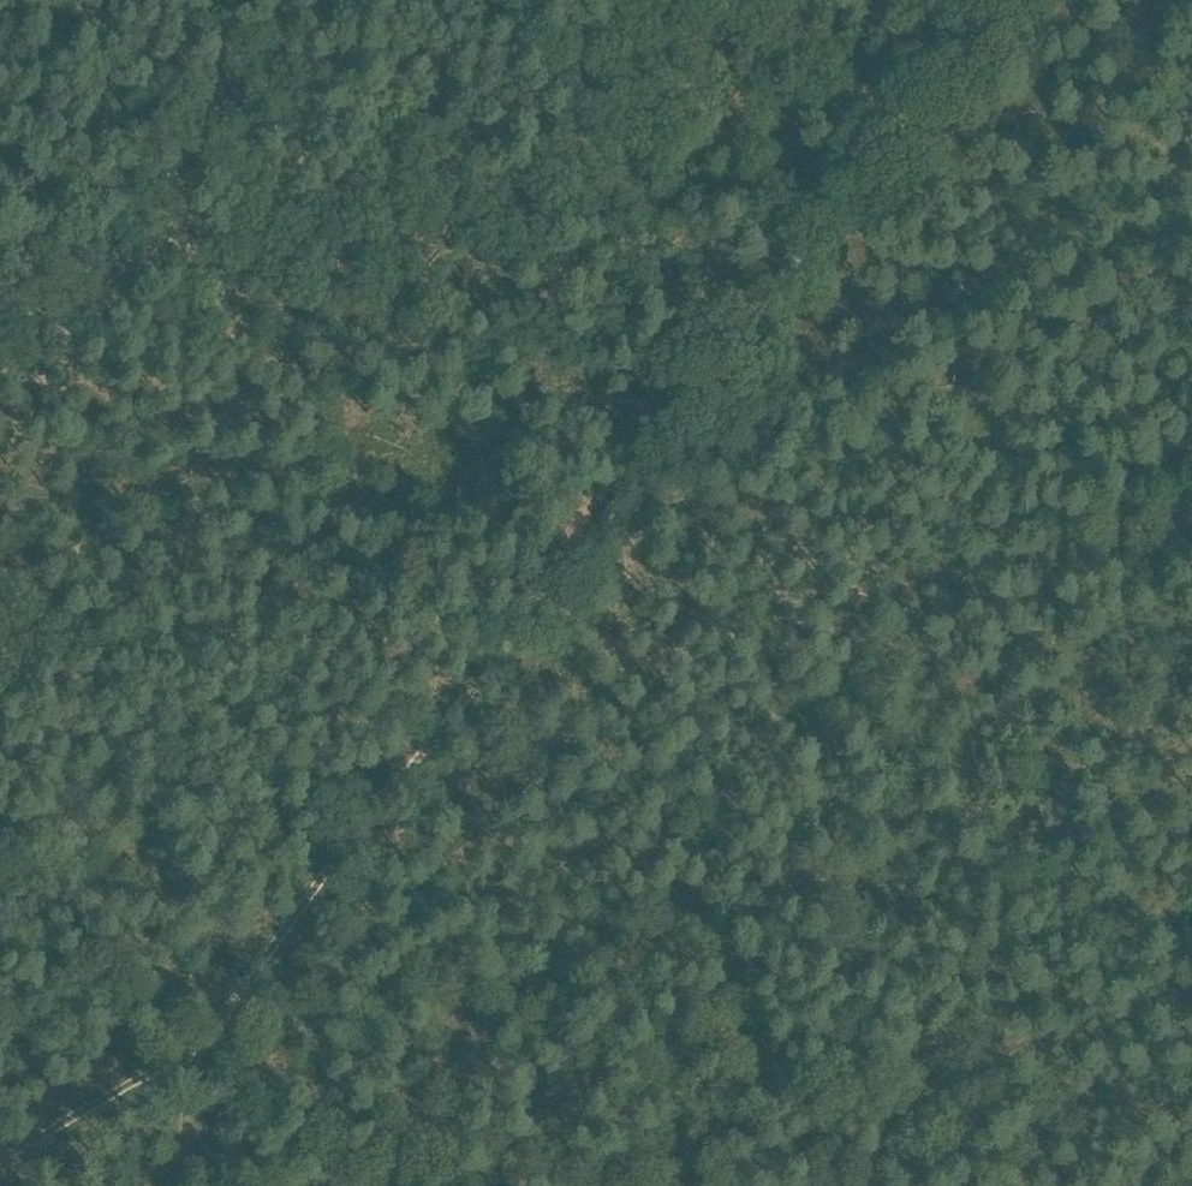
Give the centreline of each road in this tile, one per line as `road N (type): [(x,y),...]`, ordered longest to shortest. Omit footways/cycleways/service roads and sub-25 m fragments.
road 1 (track): [(957,0),(271,920),(208,1051),(190,1109),(179,1185)]
road 2 (track): [(0,1169),(208,1051)]

